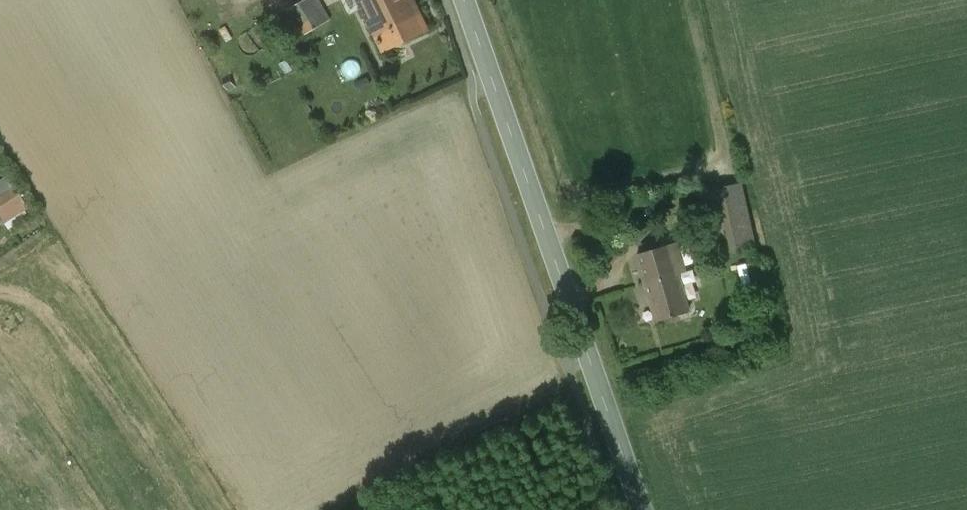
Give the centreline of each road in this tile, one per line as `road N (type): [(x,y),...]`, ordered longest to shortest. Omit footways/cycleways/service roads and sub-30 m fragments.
road 1 (tertiary): [(642,509),(465,0)]

